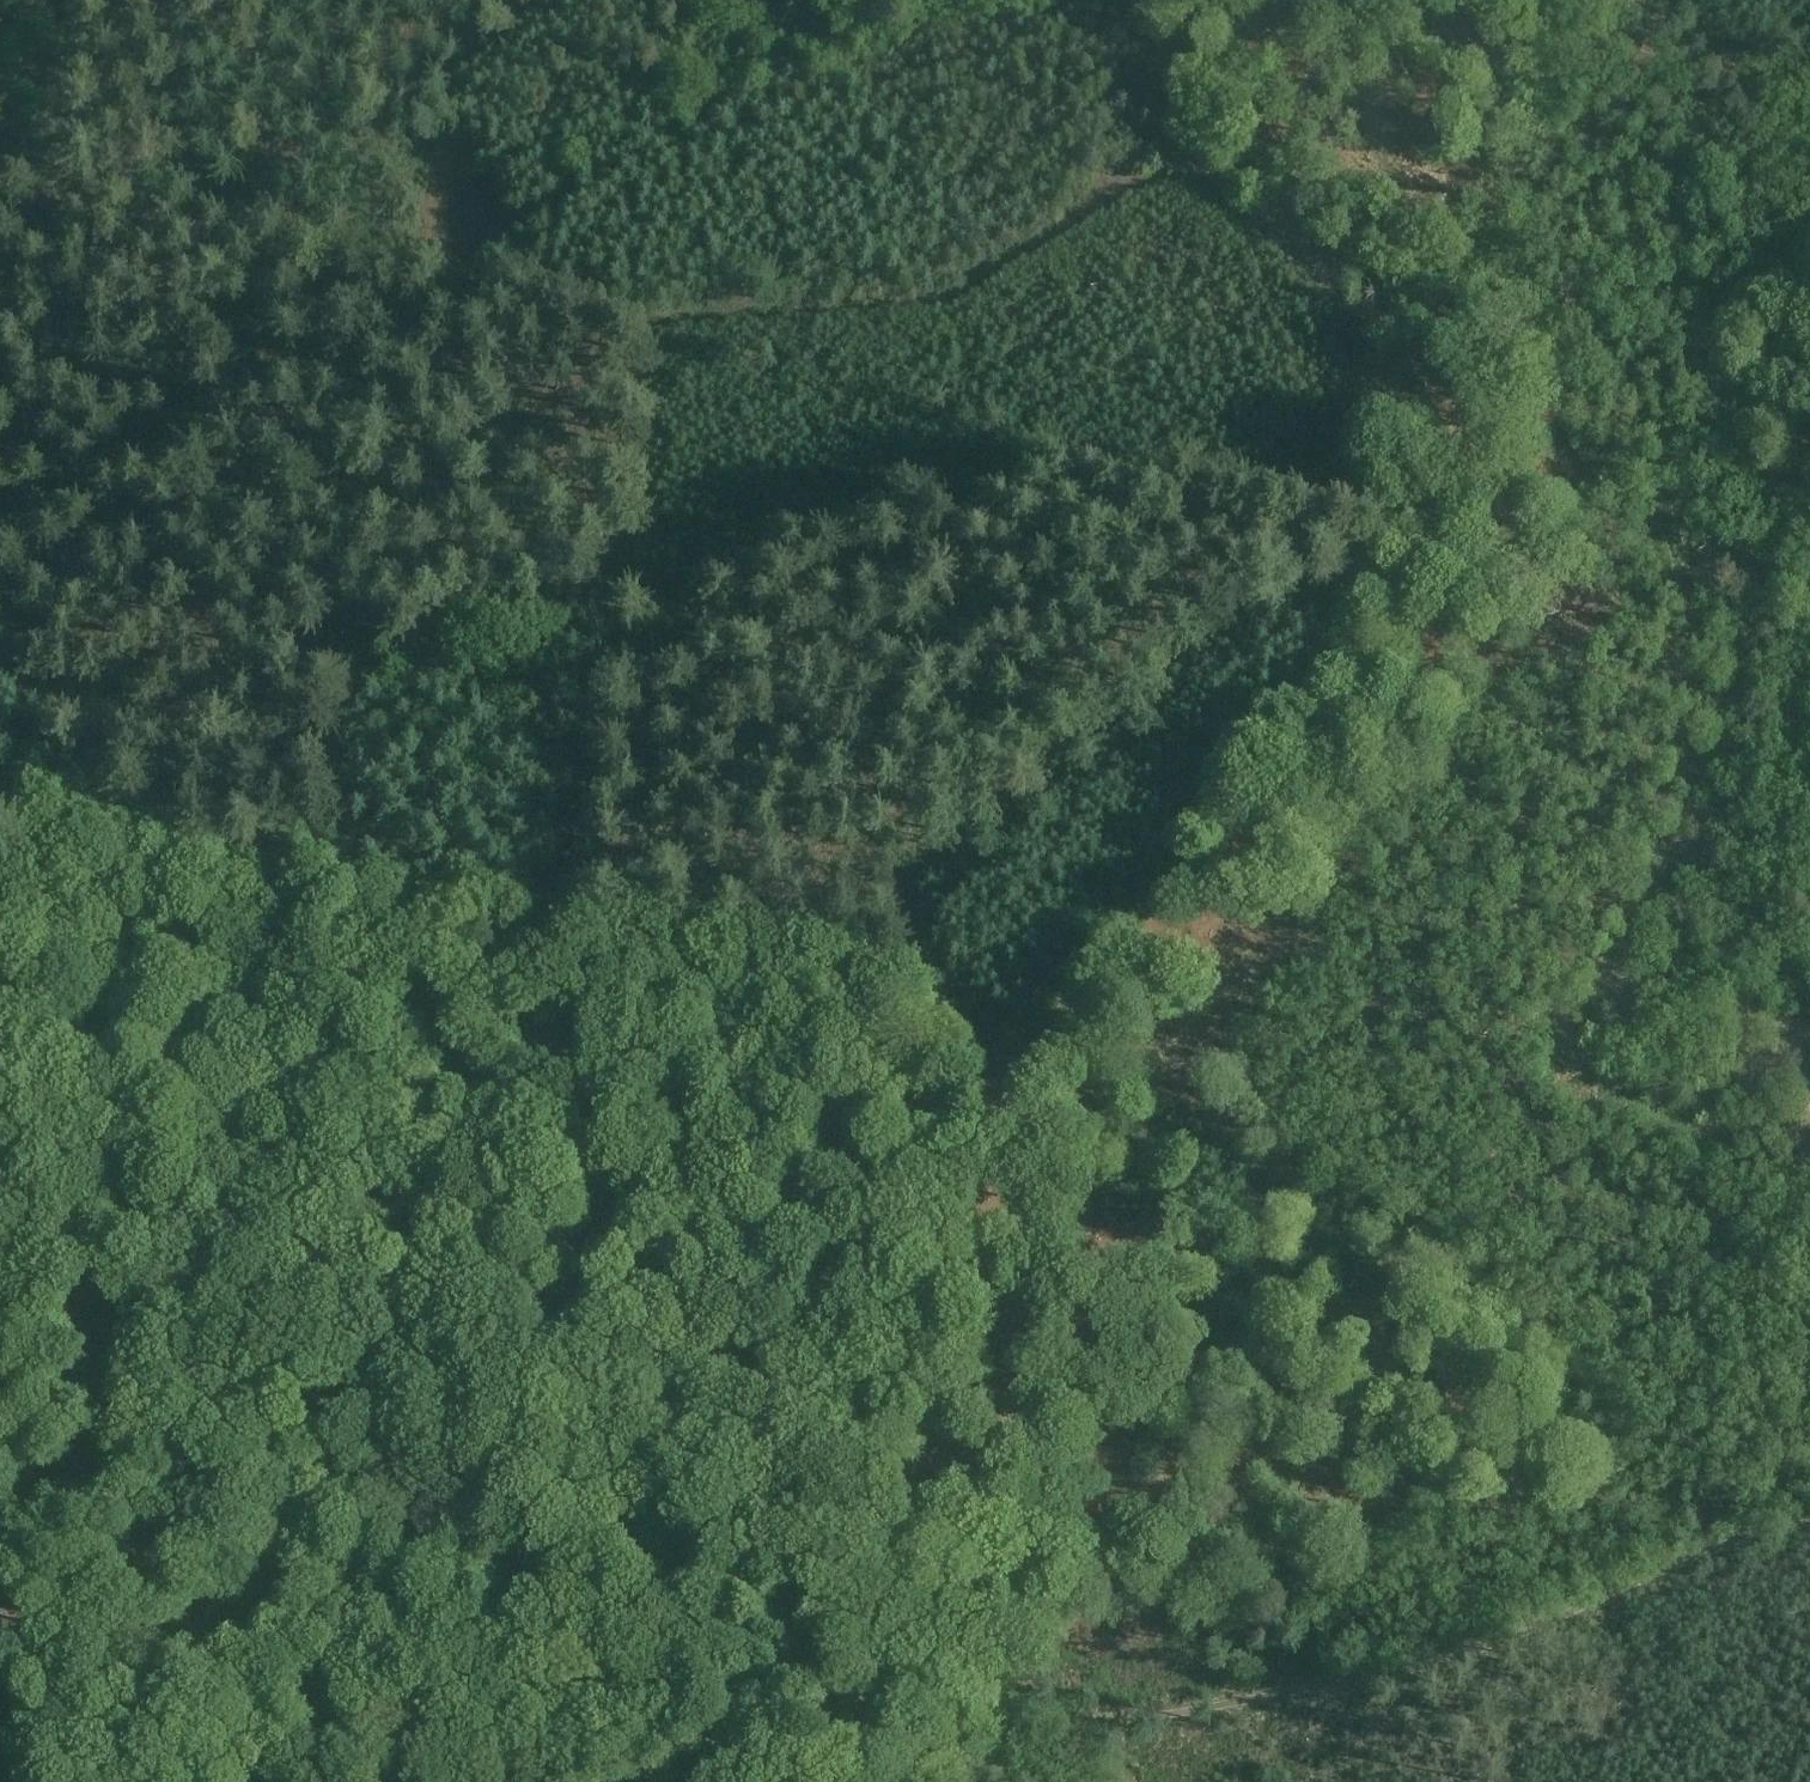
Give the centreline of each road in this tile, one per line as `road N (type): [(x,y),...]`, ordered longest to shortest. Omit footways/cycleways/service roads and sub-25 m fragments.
road 1 (track): [(1809,1526),(1673,1555),(1482,1653),(1331,1700),(1187,1719),(592,1747),(405,1781)]
road 2 (track): [(1623,0),(1620,48),(1634,66),(1809,80)]

